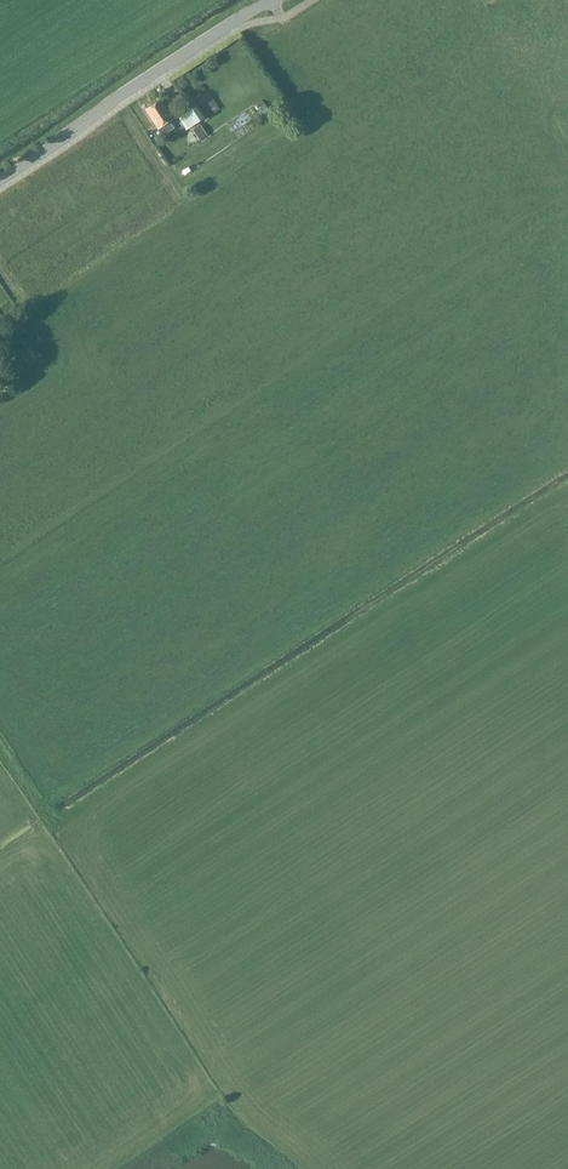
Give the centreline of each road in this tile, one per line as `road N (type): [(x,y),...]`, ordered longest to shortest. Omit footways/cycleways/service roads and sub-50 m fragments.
road 1 (tertiary): [(0,180),(272,0)]

